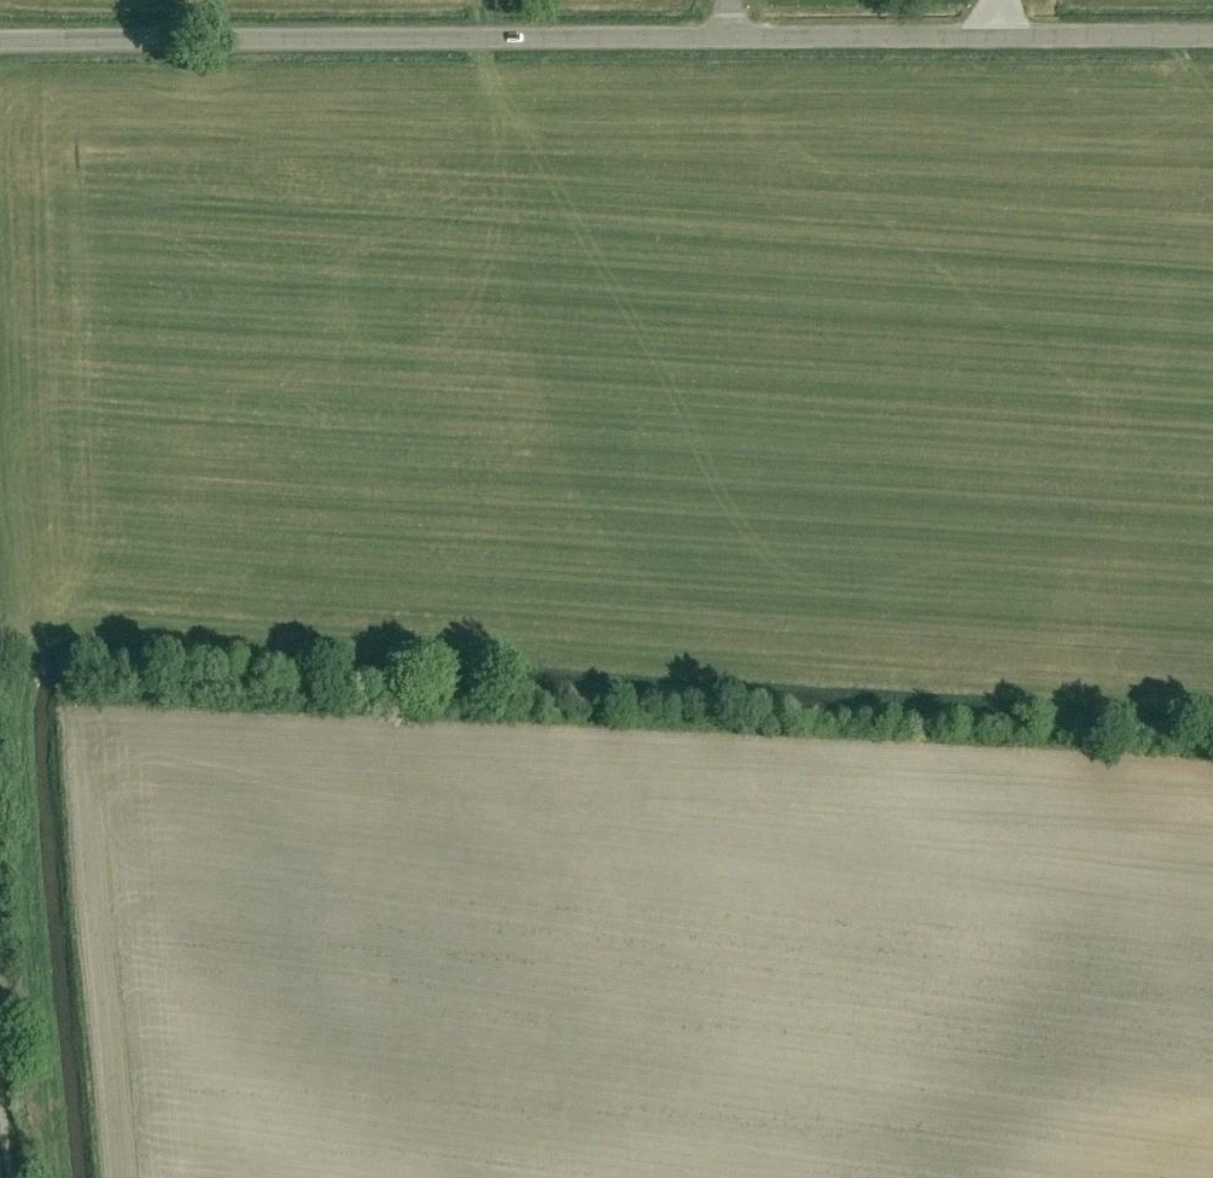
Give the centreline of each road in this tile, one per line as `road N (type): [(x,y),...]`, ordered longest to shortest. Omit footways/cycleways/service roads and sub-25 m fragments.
road 1 (unclassified): [(1212,31),(0,45)]

